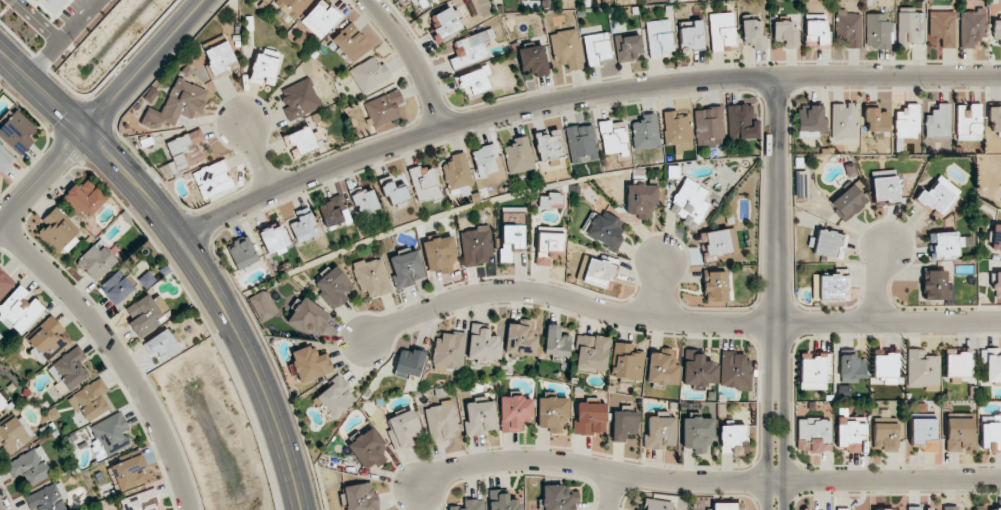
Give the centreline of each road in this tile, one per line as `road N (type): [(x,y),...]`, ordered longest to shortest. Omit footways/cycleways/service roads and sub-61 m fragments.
road 1 (residential): [(181,234),(397,144),(623,86),(821,68),(1000,72)]
road 2 (residential): [(363,345),(455,302),(516,295),(615,318),(698,324),(1000,319)]
road 3 (residential): [(405,492),(462,468),(538,463),(686,483),(1000,481)]
road 4 (tertiary): [(87,134),(141,186),(214,283),(251,351),(299,509)]
road 5 (residential): [(767,73),(773,509)]
road 6 (residential): [(2,225),(111,341),(153,411),(190,509)]
road 7 (tertiary): [(207,0),(87,134)]
road 8 (residential): [(370,0),(405,44),(441,130)]
road 9 (residential): [(0,227),(87,134)]

